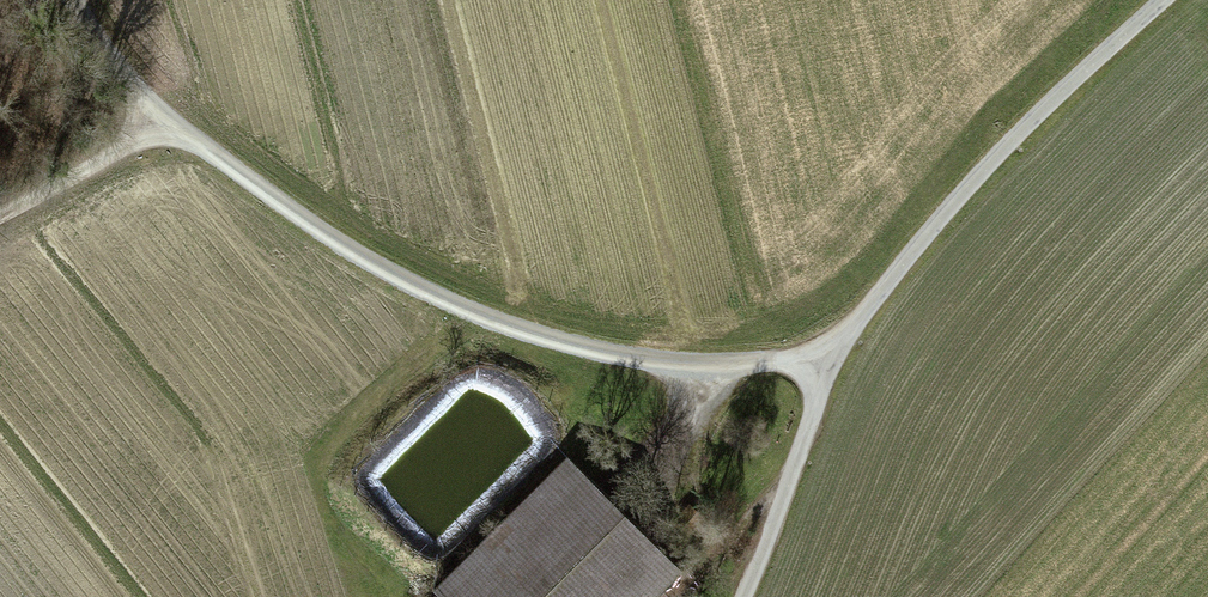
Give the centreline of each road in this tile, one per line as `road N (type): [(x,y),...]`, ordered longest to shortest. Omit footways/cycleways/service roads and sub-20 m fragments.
road 1 (track): [(834,371),(682,360),(505,310),(405,266),(175,119)]
road 2 (track): [(1161,0),(973,166),(889,274),(834,371)]
road 3 (track): [(175,119),(0,209)]
road 4 (track): [(834,371),(769,524)]
road 5 (track): [(175,119),(71,0)]

